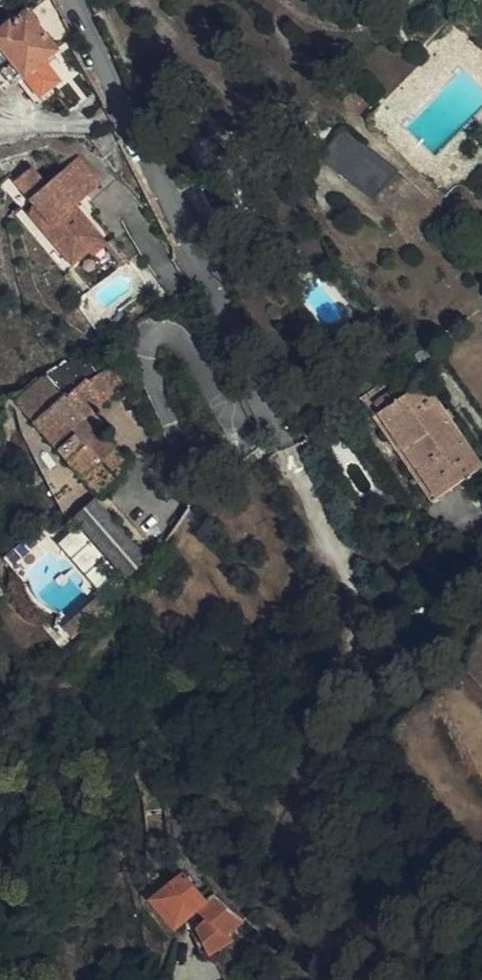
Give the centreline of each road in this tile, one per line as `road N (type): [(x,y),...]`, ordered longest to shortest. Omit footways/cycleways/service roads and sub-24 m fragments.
road 1 (track): [(286,449),(339,572),(359,599),(357,641),(306,773),(306,827),(344,979)]
road 2 (residential): [(69,0),(286,449)]

